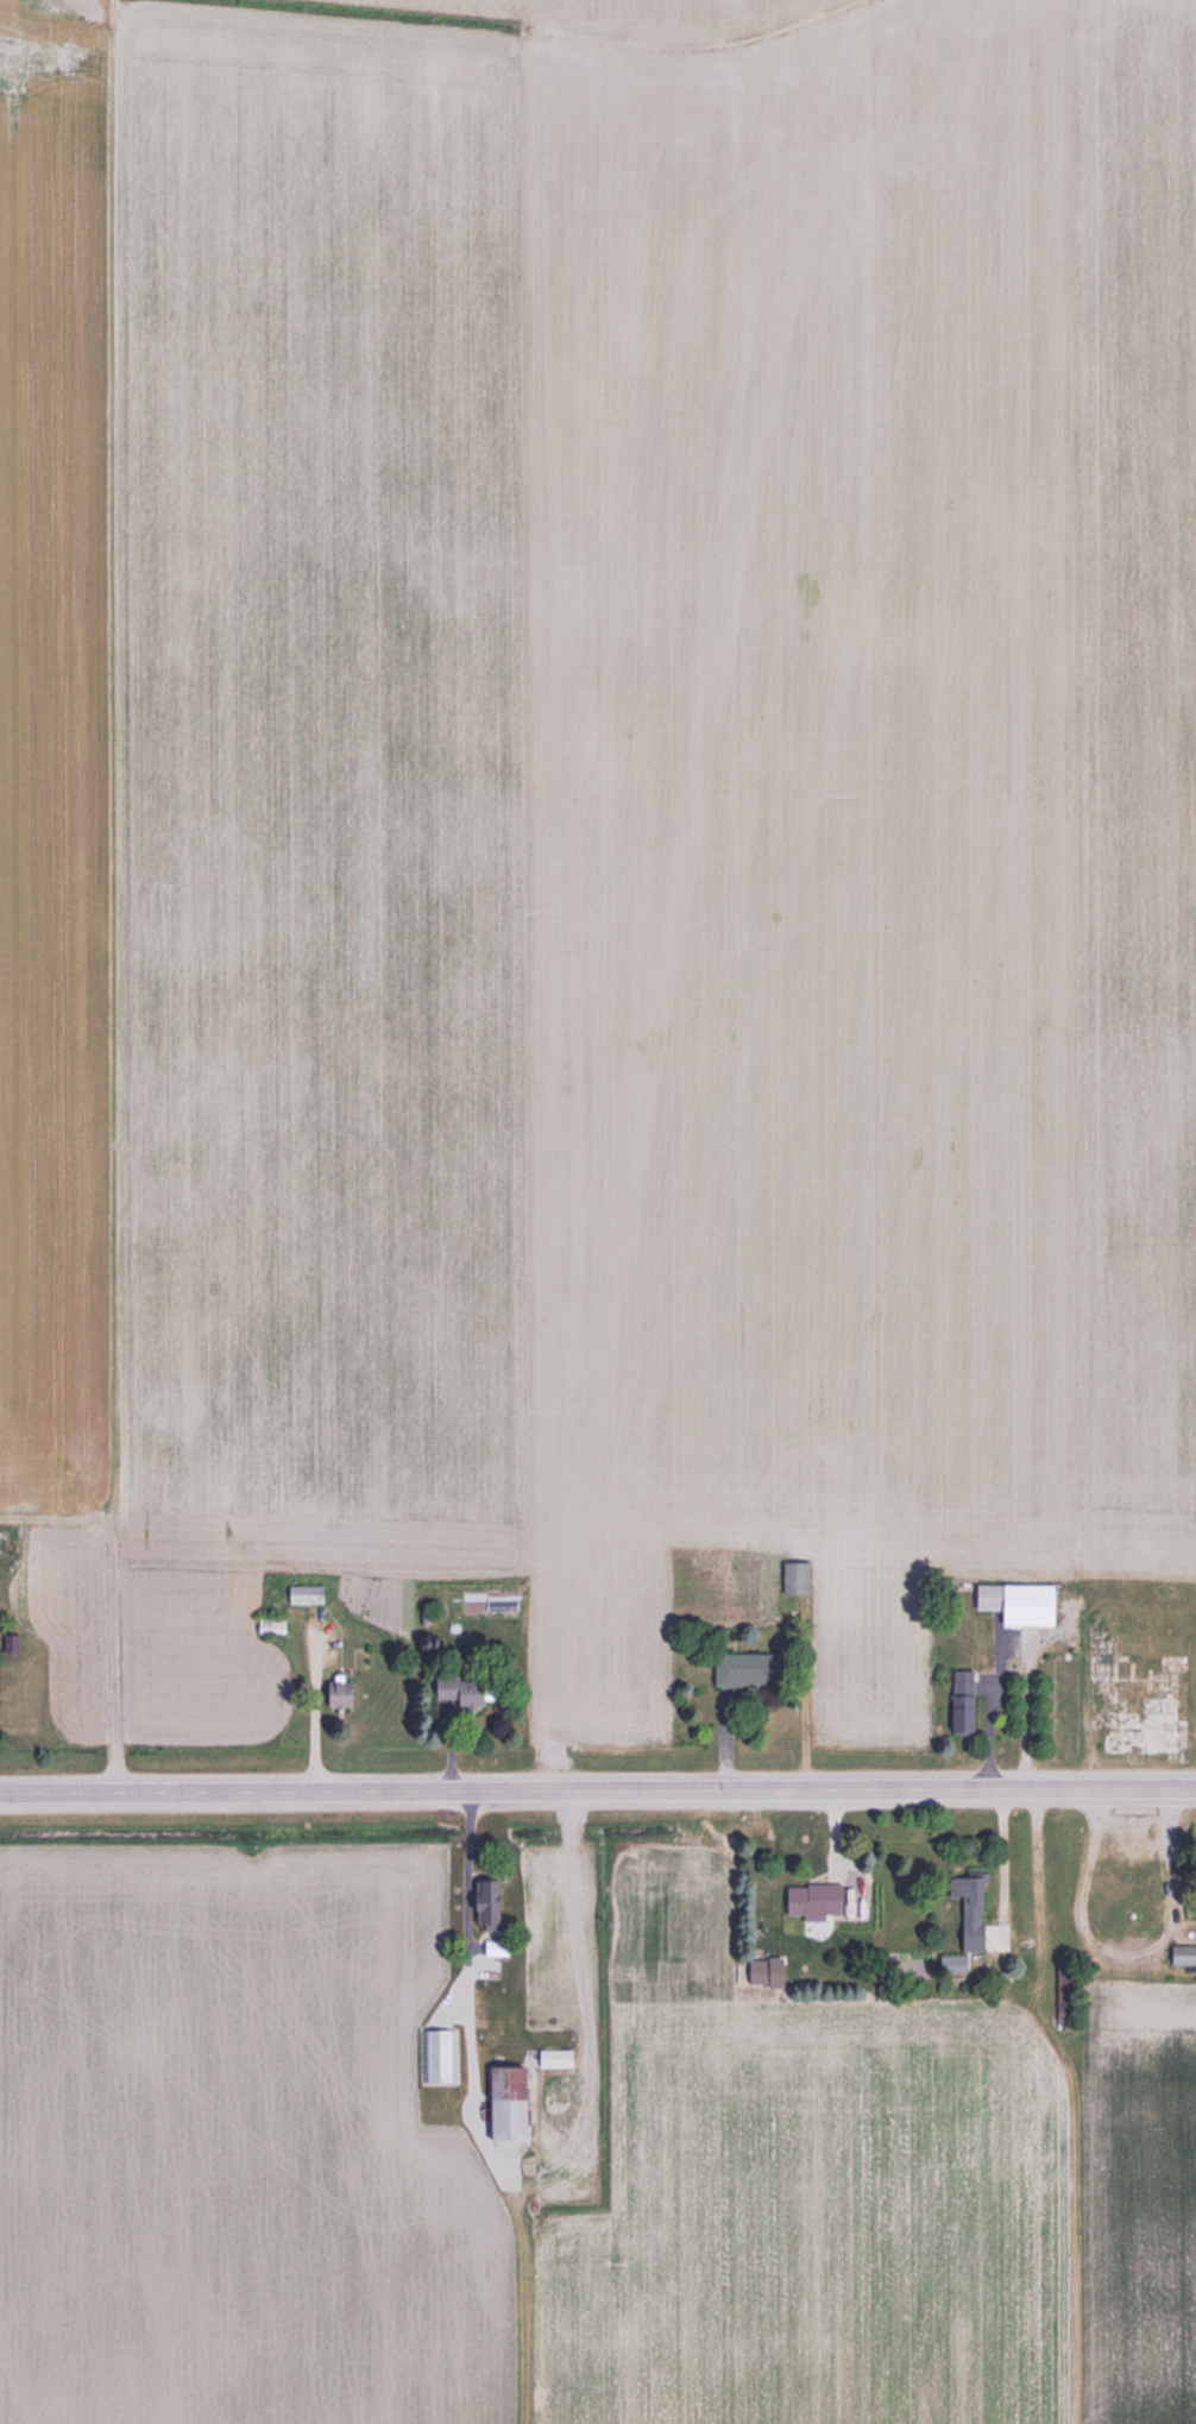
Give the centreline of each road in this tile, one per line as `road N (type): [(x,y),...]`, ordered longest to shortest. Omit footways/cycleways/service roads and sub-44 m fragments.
road 1 (primary): [(0,1794),(1195,1788)]

